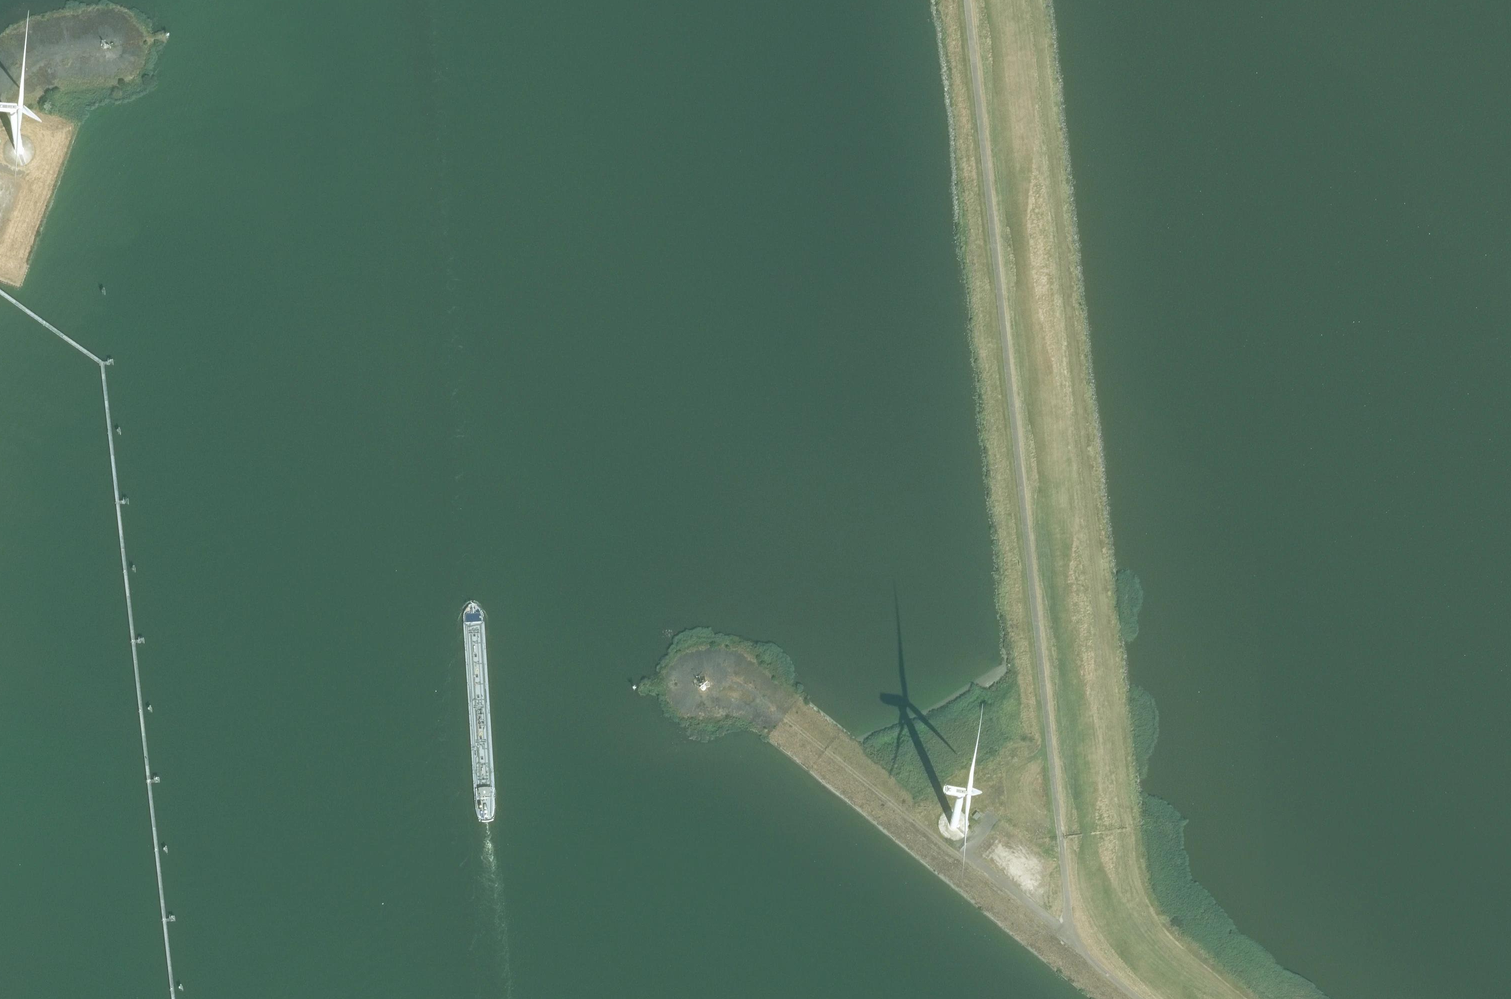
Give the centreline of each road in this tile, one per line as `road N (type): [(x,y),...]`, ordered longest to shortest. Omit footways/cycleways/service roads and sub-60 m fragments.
road 1 (unclassified): [(1145,998),(1073,933),(969,0)]
road 2 (track): [(1075,942),(789,717)]

